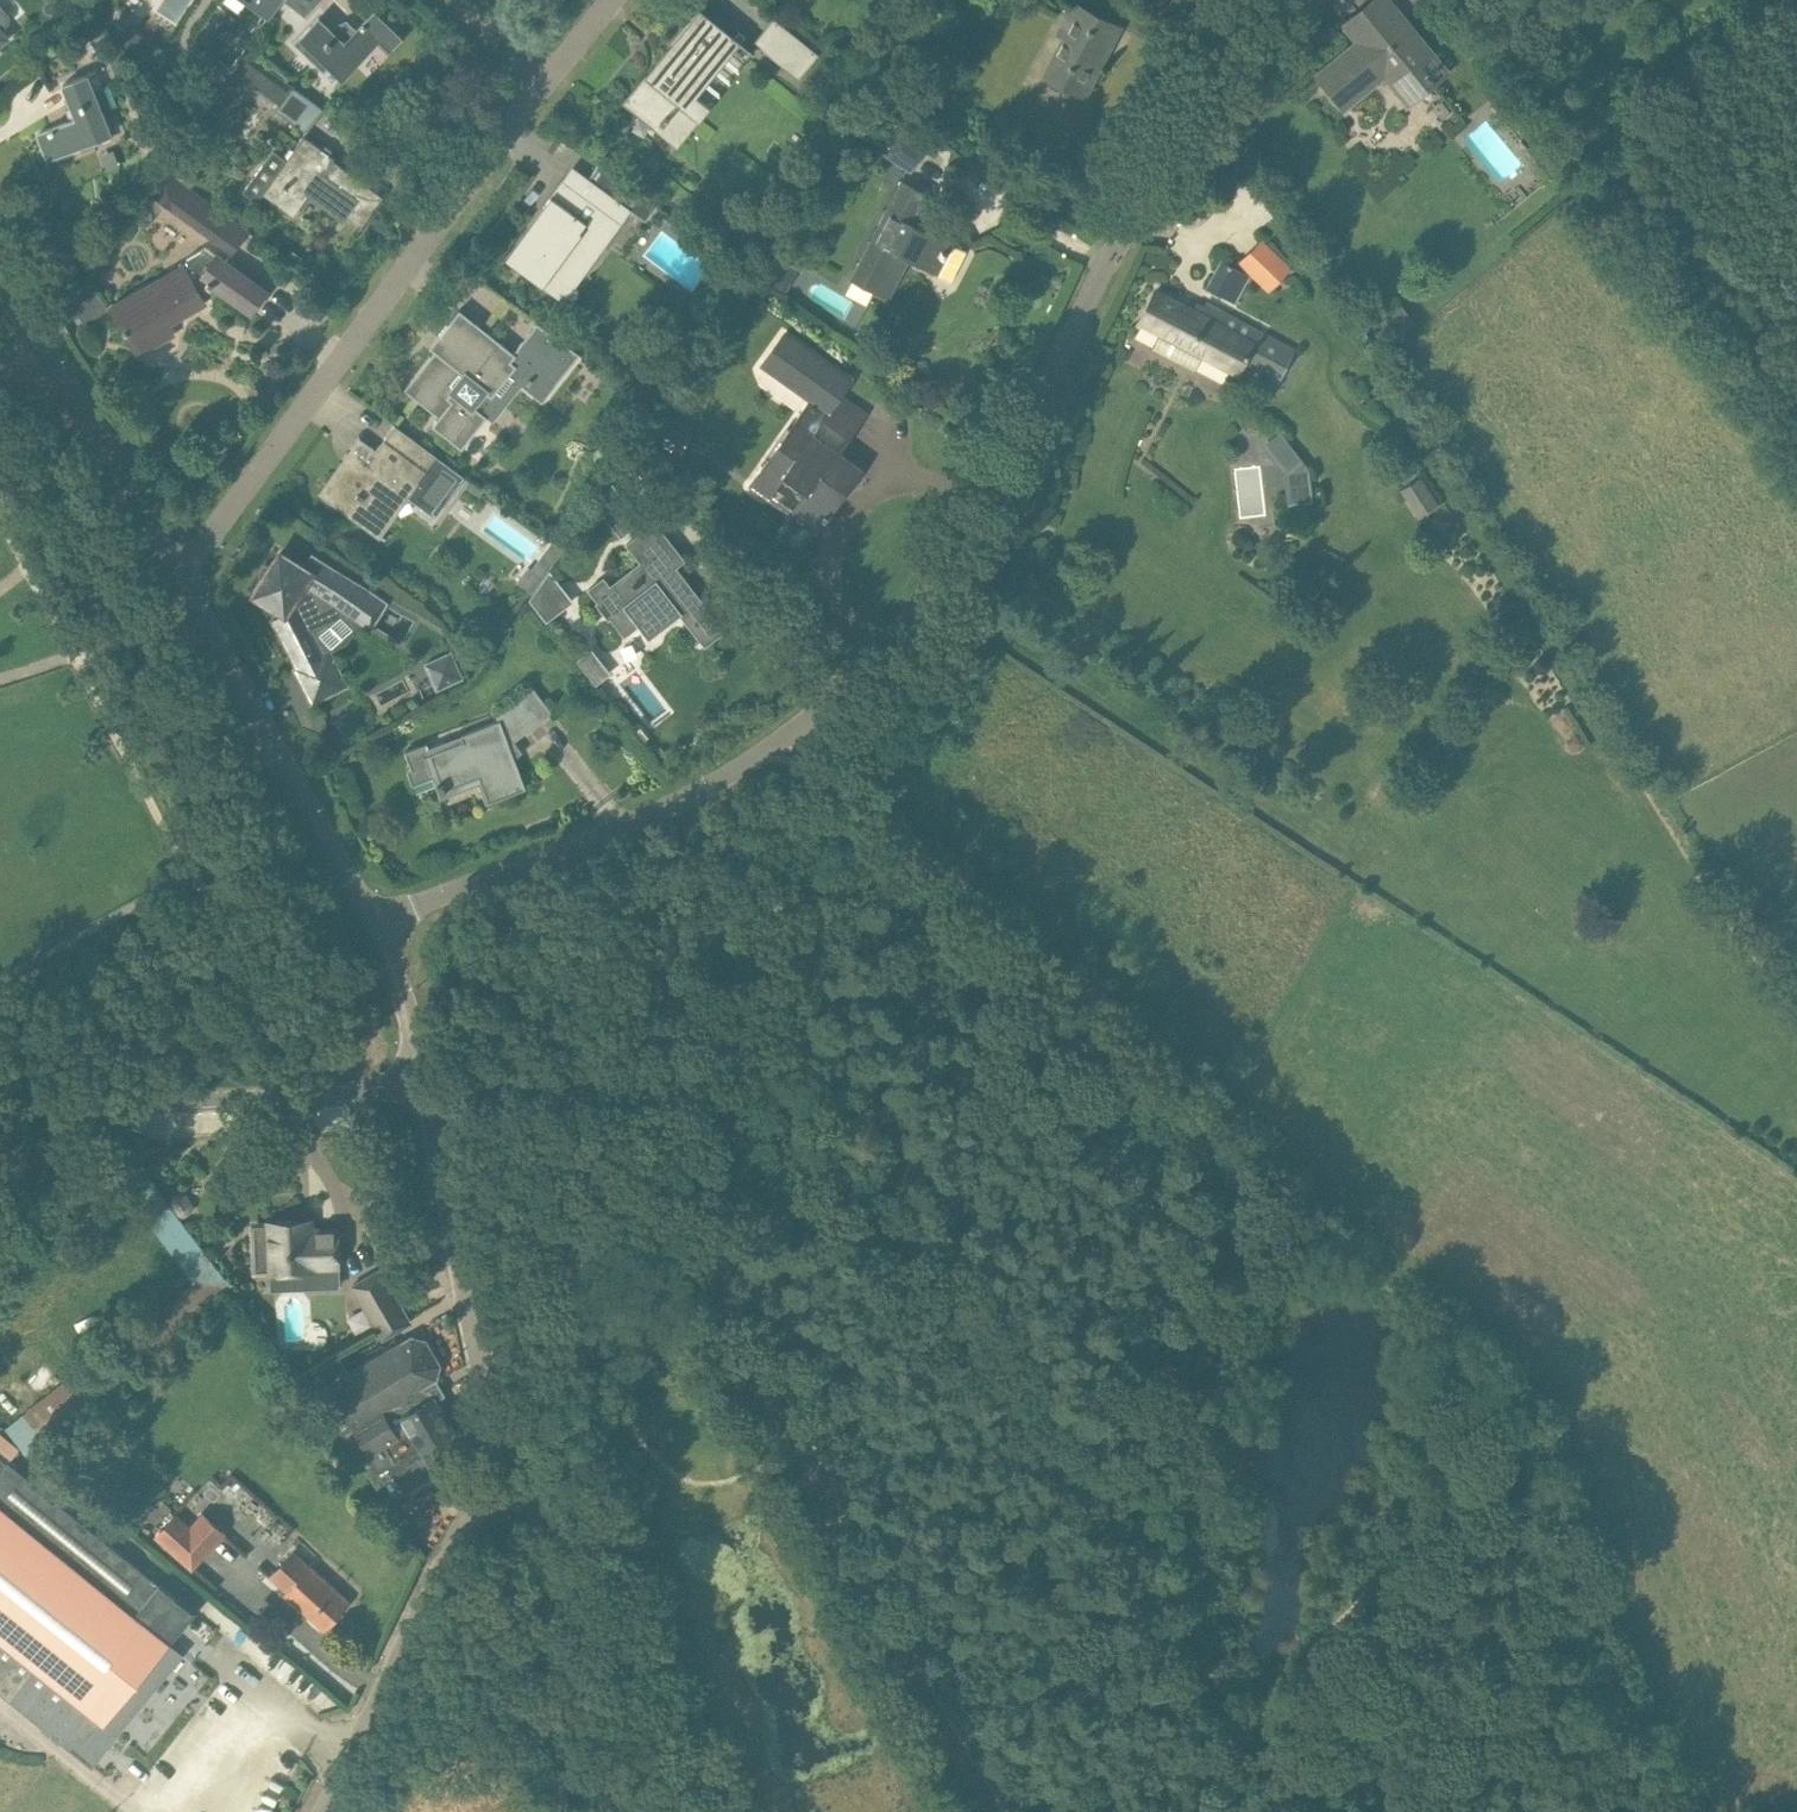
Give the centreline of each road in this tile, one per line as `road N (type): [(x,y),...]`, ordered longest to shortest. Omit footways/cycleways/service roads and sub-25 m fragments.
road 1 (track): [(723,1000),(1081,1445),(1234,1717),(1258,1811)]
road 2 (residential): [(773,740),(875,655),(931,581),(1228,14)]
road 3 (unclassified): [(479,1380),(534,1360),(808,845),(810,805),(773,740)]
road 4 (residential): [(175,567),(542,89)]
road 5 (track): [(1653,1811),(1608,1756),(1517,1690),(1386,1671),(1234,1717)]
road 6 (residential): [(376,928),(773,740)]
road 7 (unclassified): [(0,1109),(427,1095)]
road 8 (residential): [(376,928),(175,567)]
road 9 (unclassified): [(684,1811),(585,1593),(496,1456)]
road 10 (unclassified): [(318,1811),(496,1456)]
road 11 (unclassified): [(479,1380),(427,1095)]
road 12 (residential): [(175,567),(43,345)]
road 13 (unclassified): [(427,1095),(416,1038),(376,928)]
road 14 (residential): [(542,89),(450,0)]

